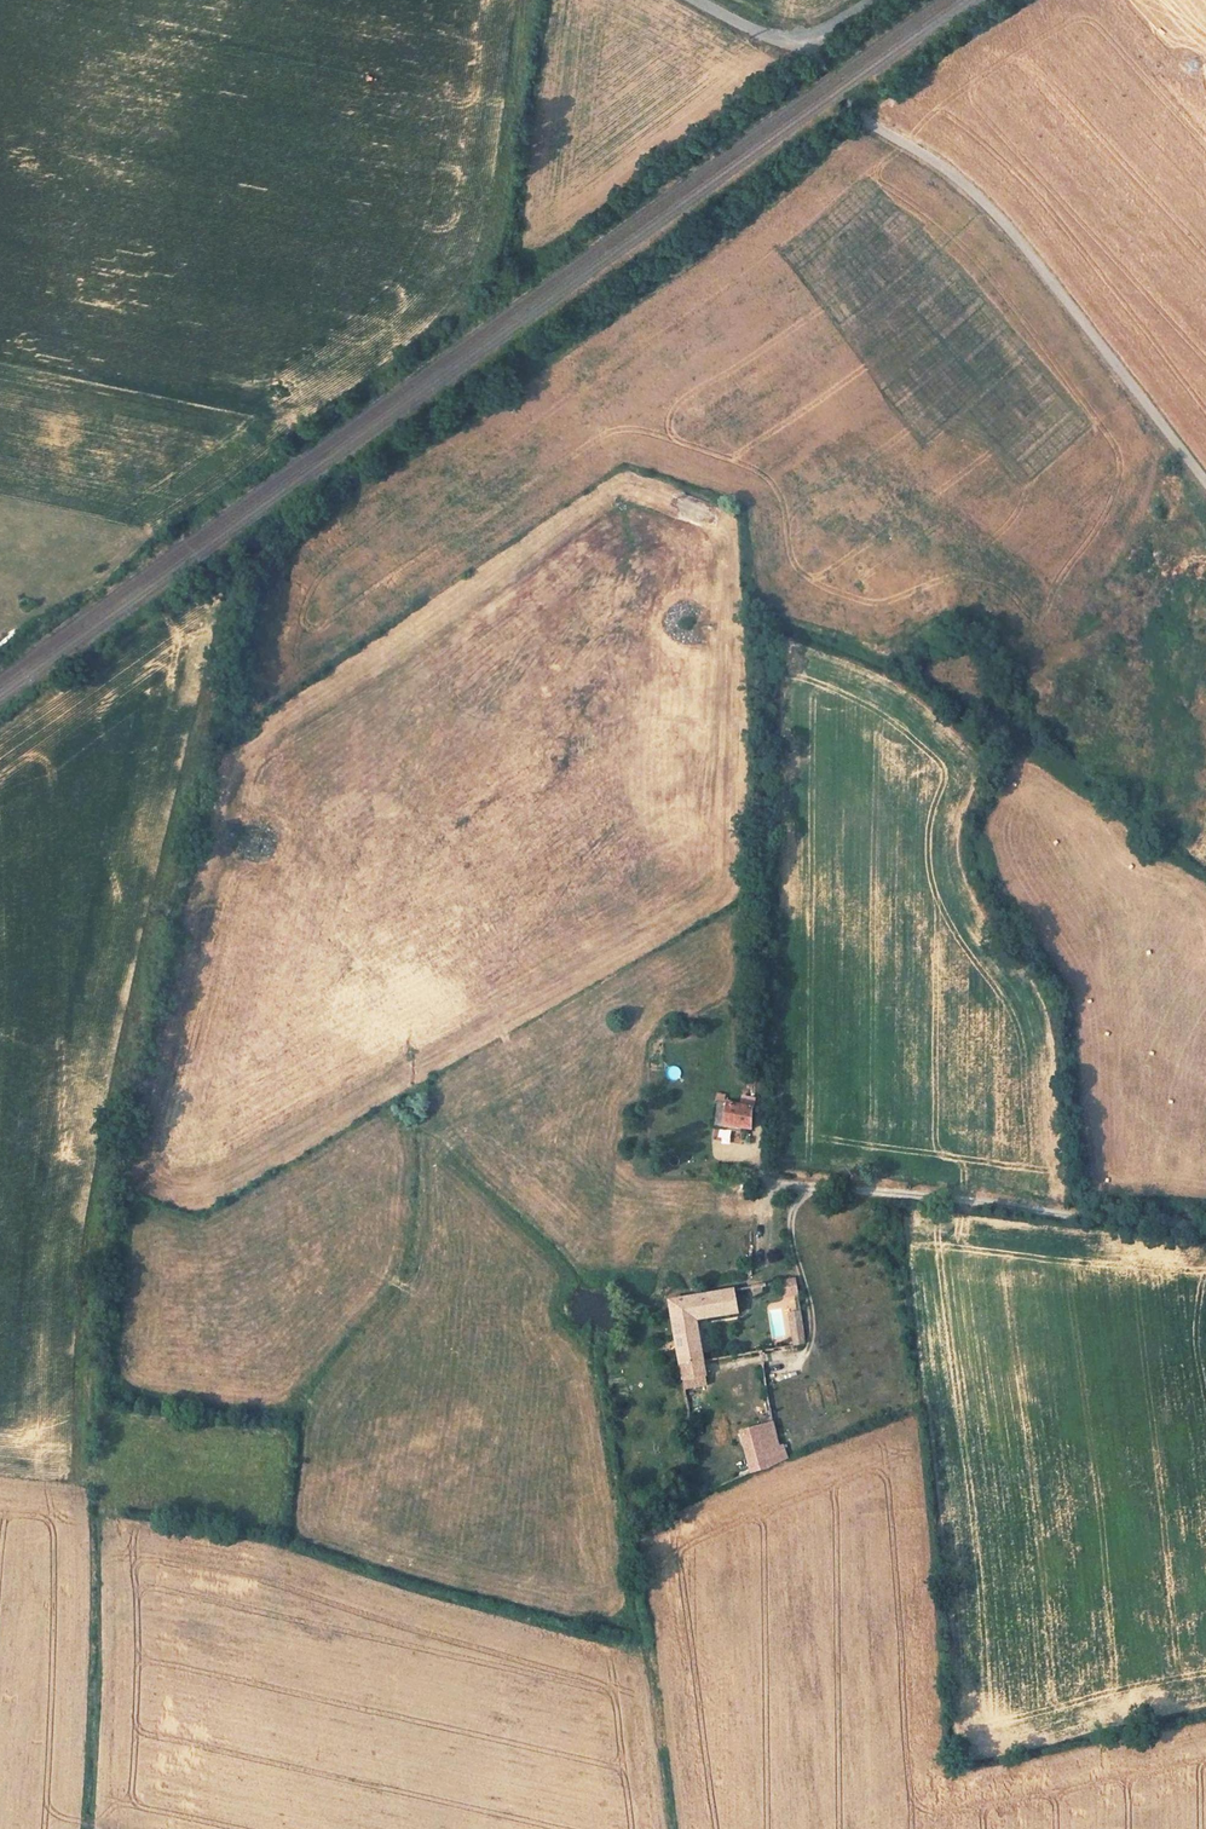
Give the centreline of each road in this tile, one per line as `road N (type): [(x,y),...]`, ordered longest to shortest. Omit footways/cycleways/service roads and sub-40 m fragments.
road 1 (unclassified): [(803,44),(866,122),(963,183),(1012,230),(1205,481)]
road 2 (track): [(767,1183),(975,1202),(1205,1235)]
road 3 (track): [(766,1359),(809,1346),(815,1330),(793,1215),(820,1186)]

